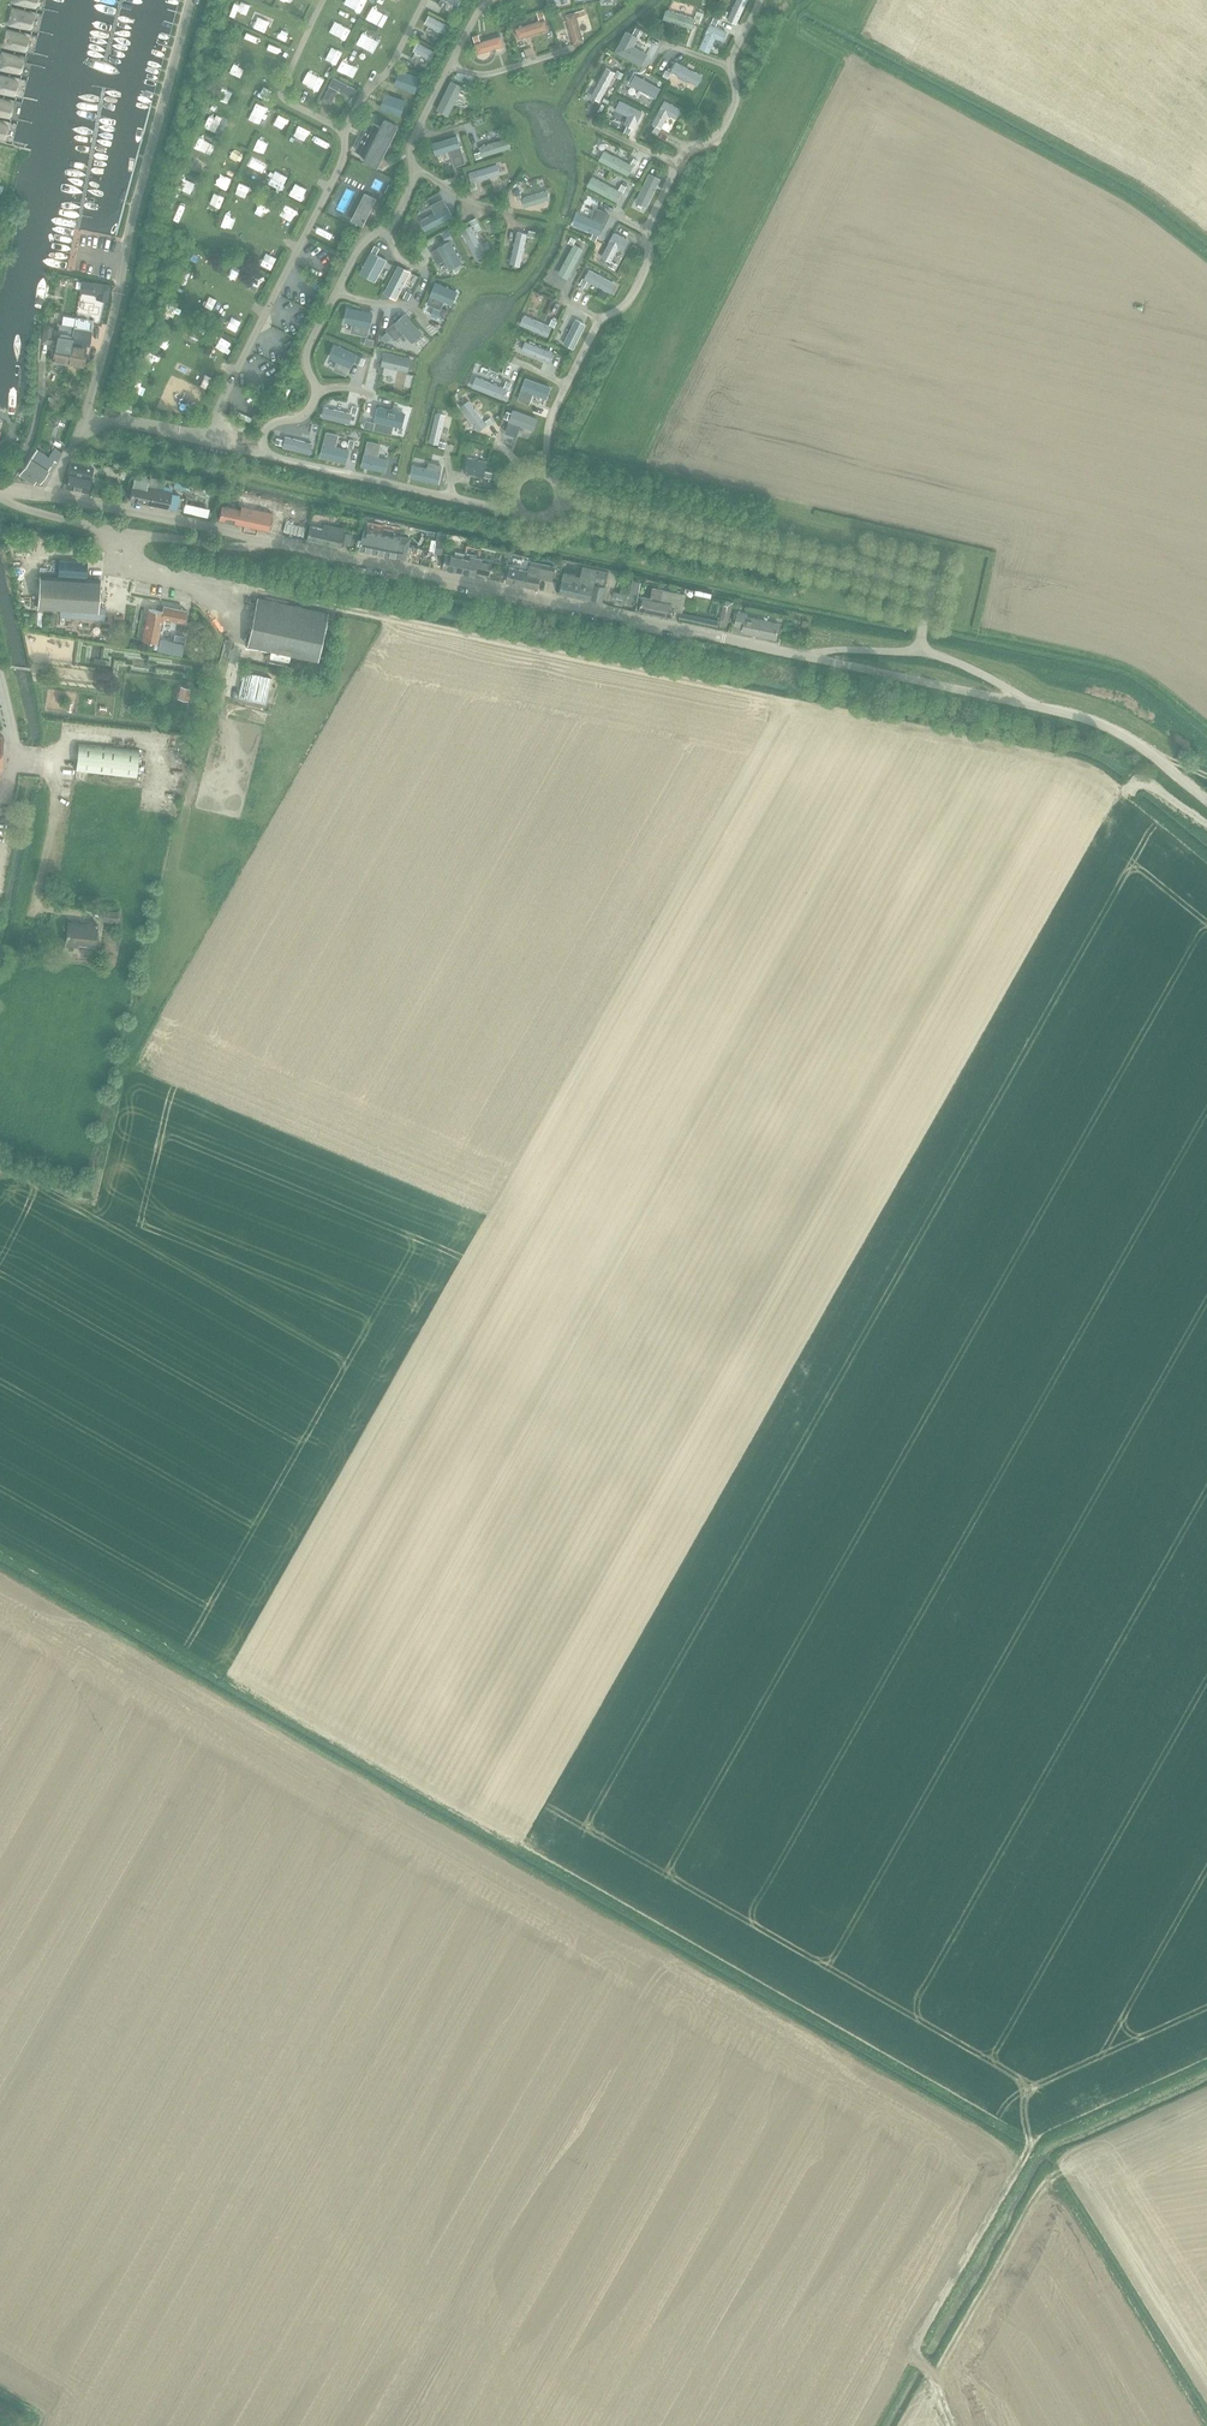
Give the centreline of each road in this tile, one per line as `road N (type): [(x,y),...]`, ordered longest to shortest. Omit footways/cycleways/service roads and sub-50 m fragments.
road 1 (residential): [(724,638),(49,496)]
road 2 (unclassified): [(49,496),(108,339),(191,0)]
road 3 (unclassified): [(1206,799),(1099,723),(724,638)]
road 4 (unclassified): [(0,671),(15,744),(0,801)]

